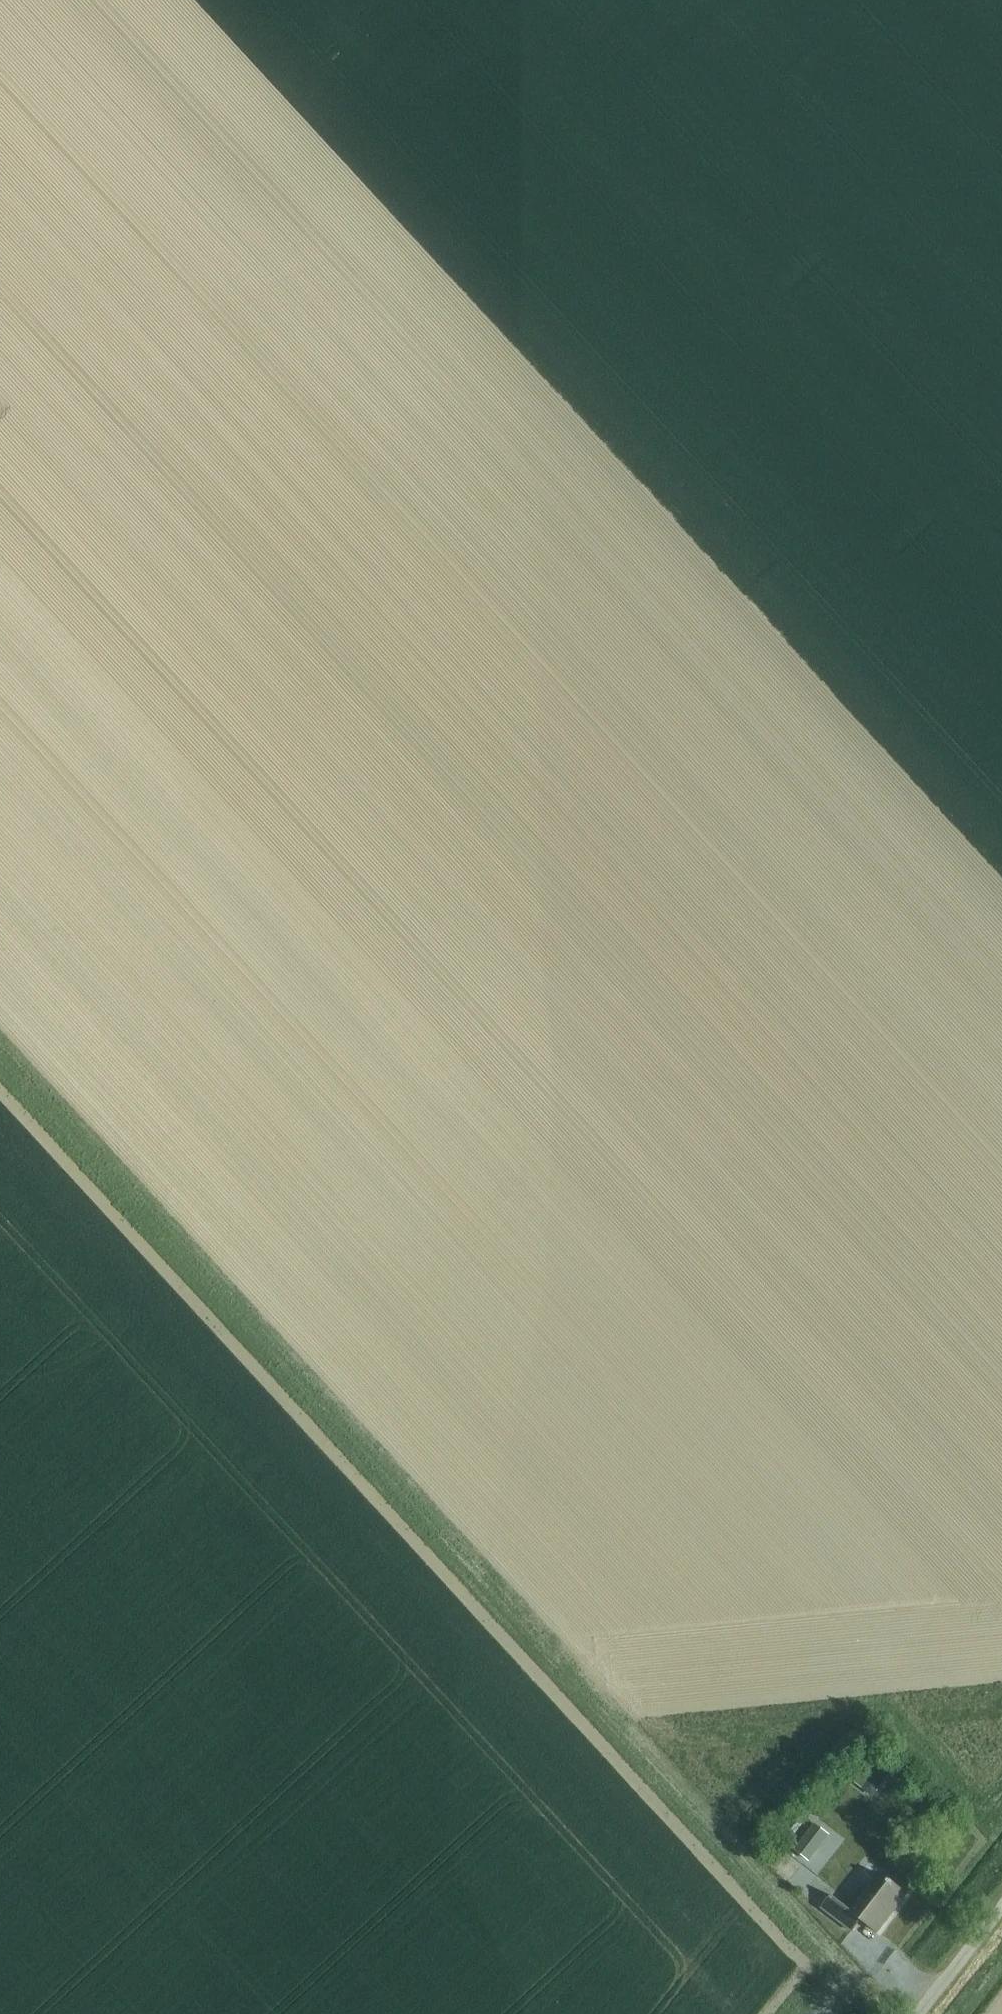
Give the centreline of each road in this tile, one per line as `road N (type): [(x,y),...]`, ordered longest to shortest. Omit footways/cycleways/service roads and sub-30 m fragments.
road 1 (unclassified): [(908,2013),(1001,1895)]

